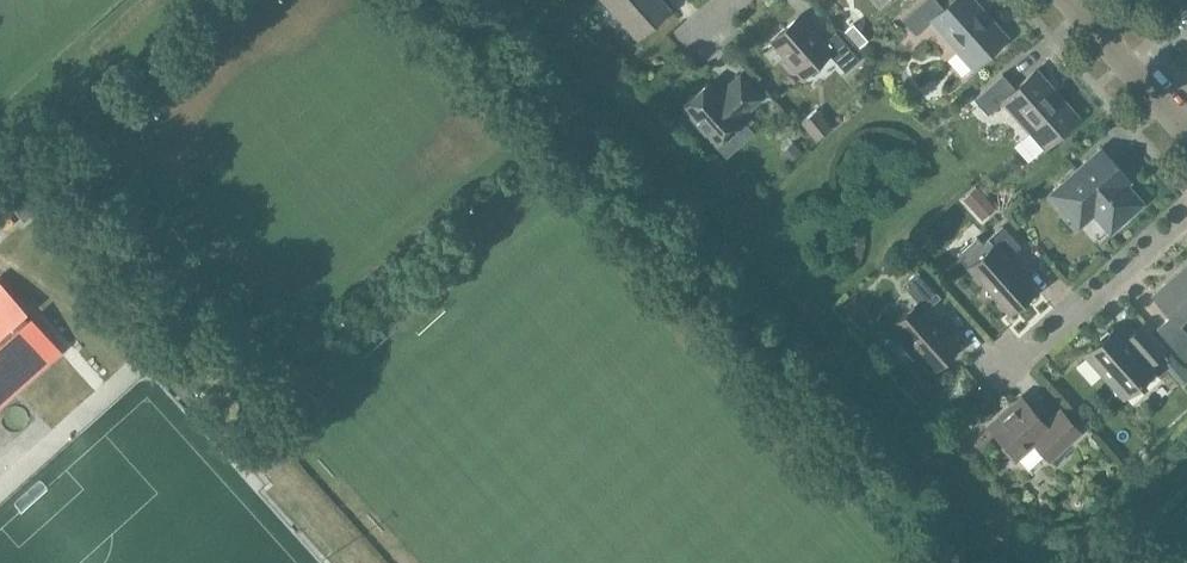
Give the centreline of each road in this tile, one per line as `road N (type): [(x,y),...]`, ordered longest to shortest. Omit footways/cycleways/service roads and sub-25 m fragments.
road 1 (residential): [(984,395),(1186,216)]
road 2 (residential): [(1186,139),(1060,0)]

